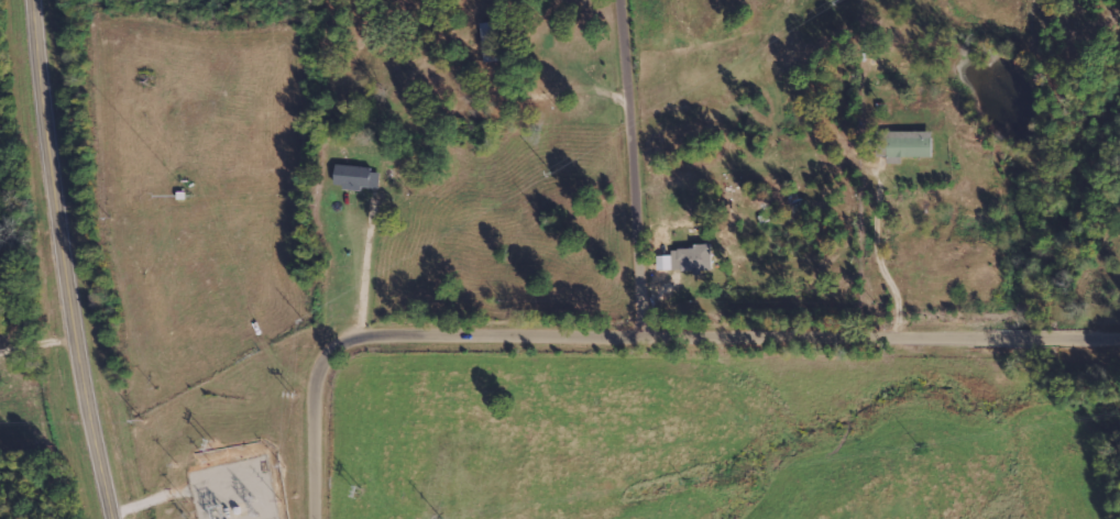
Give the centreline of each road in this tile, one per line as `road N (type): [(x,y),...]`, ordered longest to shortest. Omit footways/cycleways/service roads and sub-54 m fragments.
road 1 (residential): [(325,518),(327,391),(348,343),(387,330),(1119,334)]
road 2 (tertiary): [(116,518),(81,369),(33,0)]
road 3 (residential): [(657,331),(629,0)]

